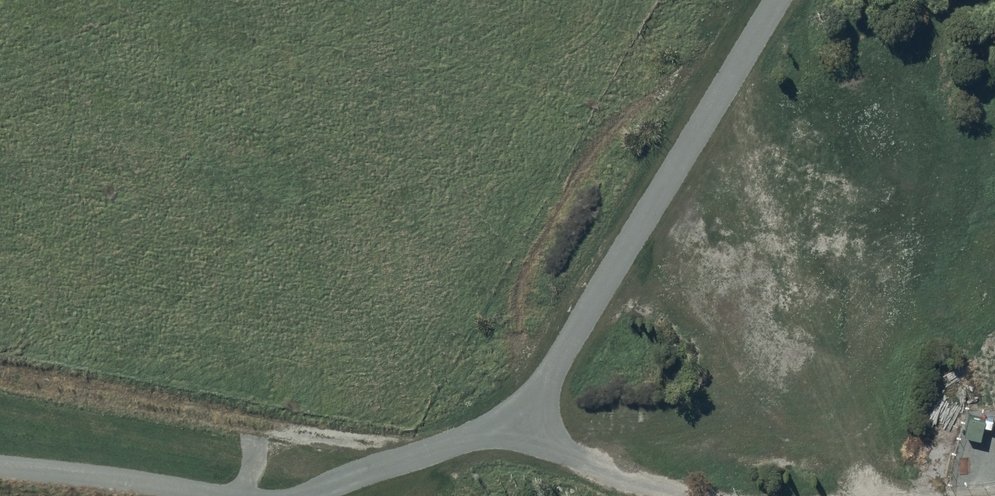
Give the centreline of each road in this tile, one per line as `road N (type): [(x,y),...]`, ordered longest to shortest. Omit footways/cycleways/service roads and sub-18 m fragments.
road 1 (track): [(299,495),(462,446),(512,422),(544,385),(788,0)]
road 2 (track): [(512,422),(616,483),(714,495)]
road 3 (track): [(203,495),(0,467)]

